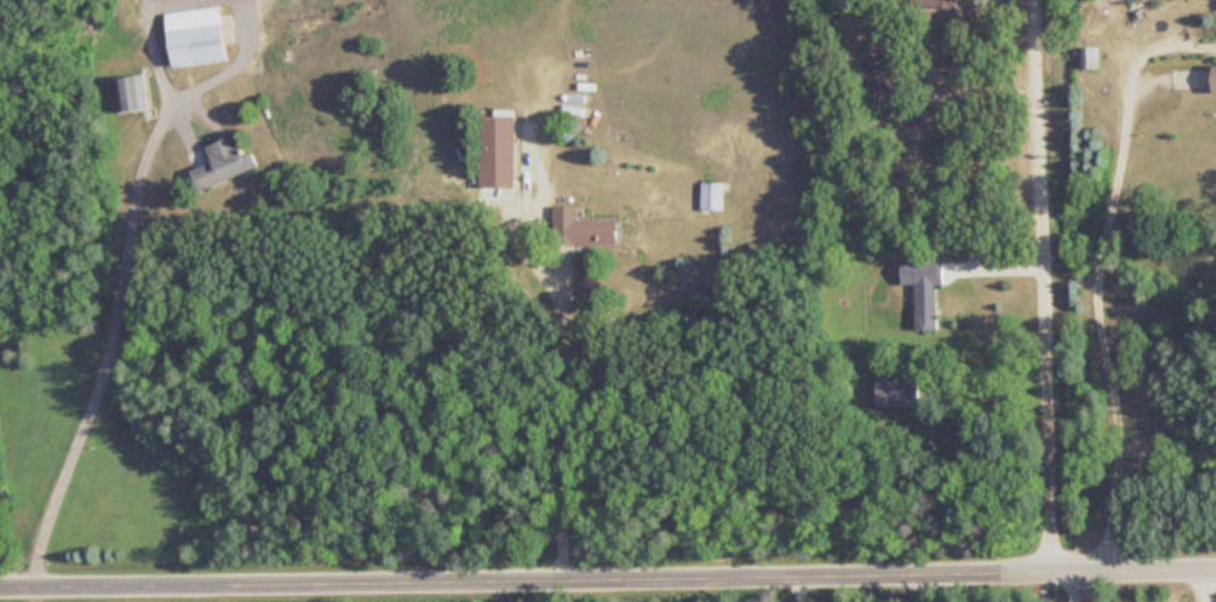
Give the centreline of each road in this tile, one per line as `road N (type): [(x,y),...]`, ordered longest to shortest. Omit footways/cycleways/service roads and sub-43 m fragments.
road 1 (tertiary): [(0,586),(1215,568)]

